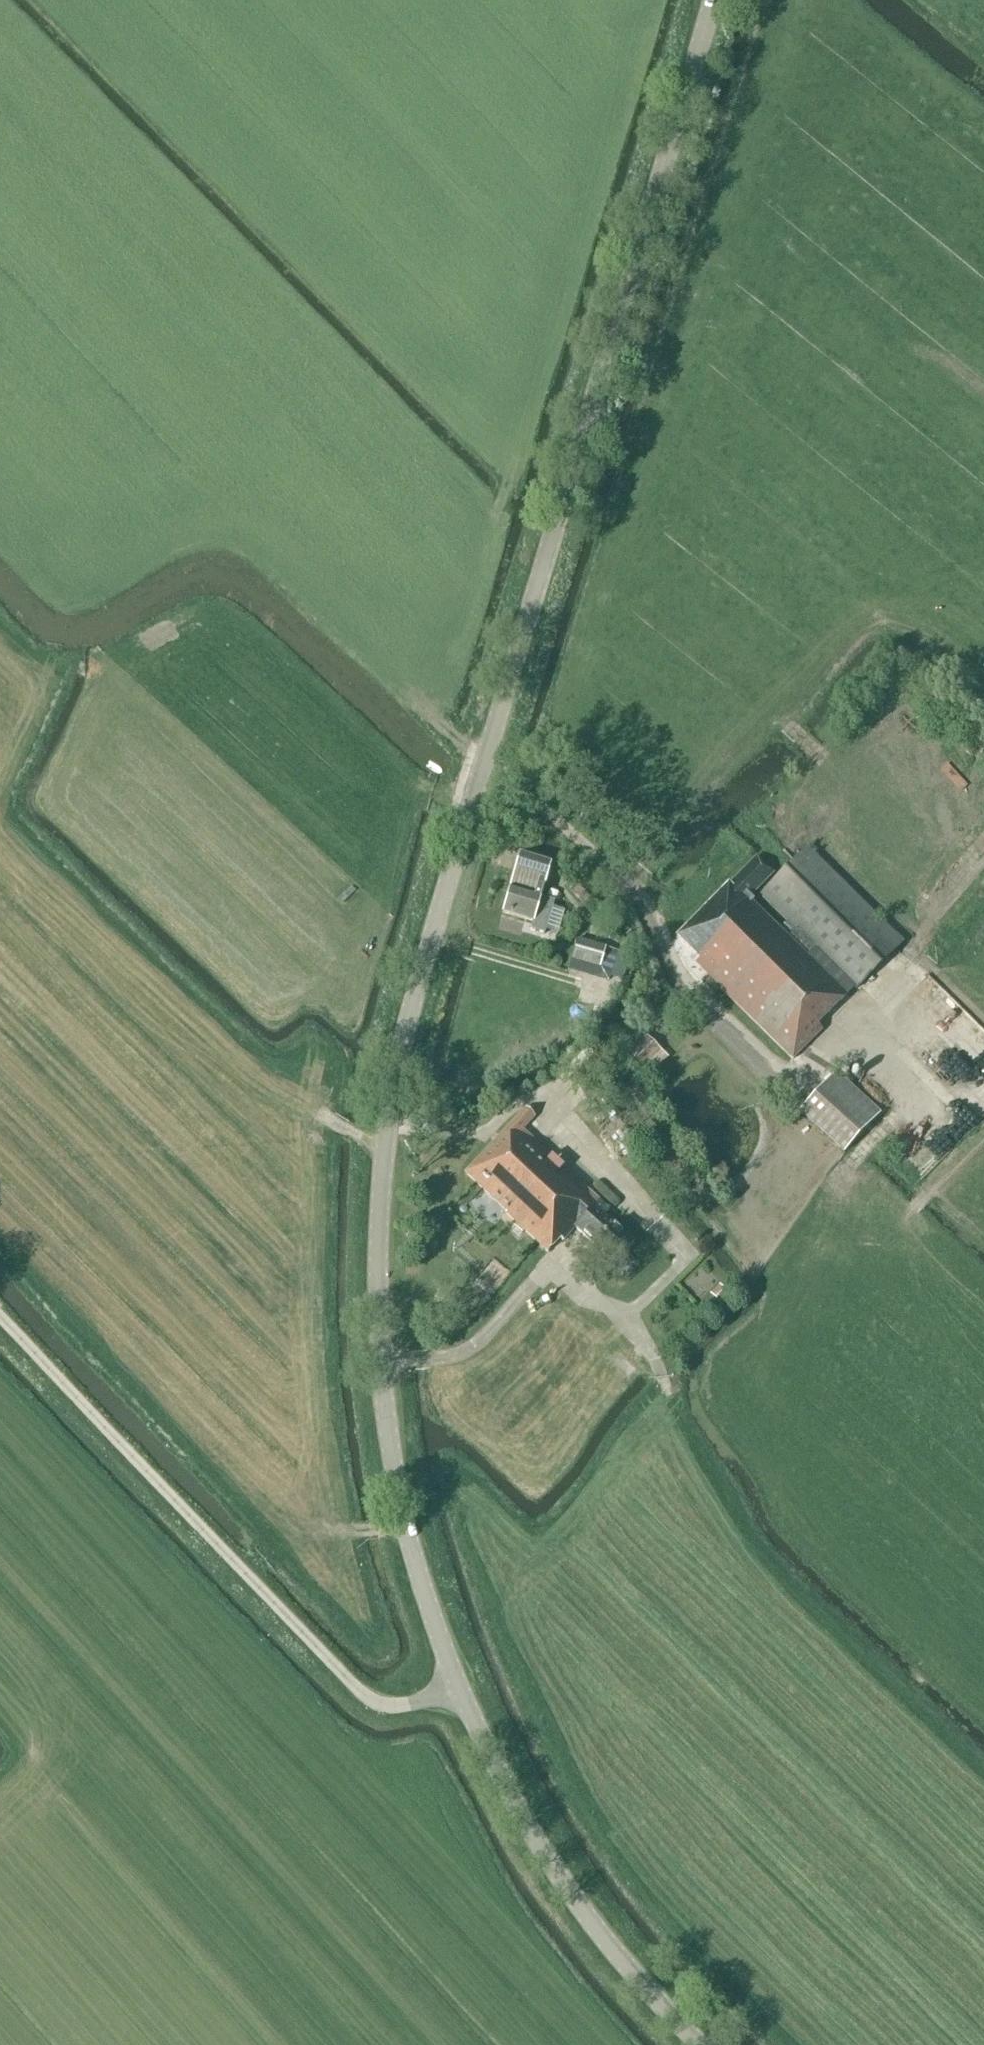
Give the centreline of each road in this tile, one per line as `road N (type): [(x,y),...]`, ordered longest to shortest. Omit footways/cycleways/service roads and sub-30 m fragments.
road 1 (tertiary): [(696,2044),(594,1933),(508,1802),(453,1680),(400,1534),(377,1366),(370,1226),(390,1105),(452,880),(716,0)]

